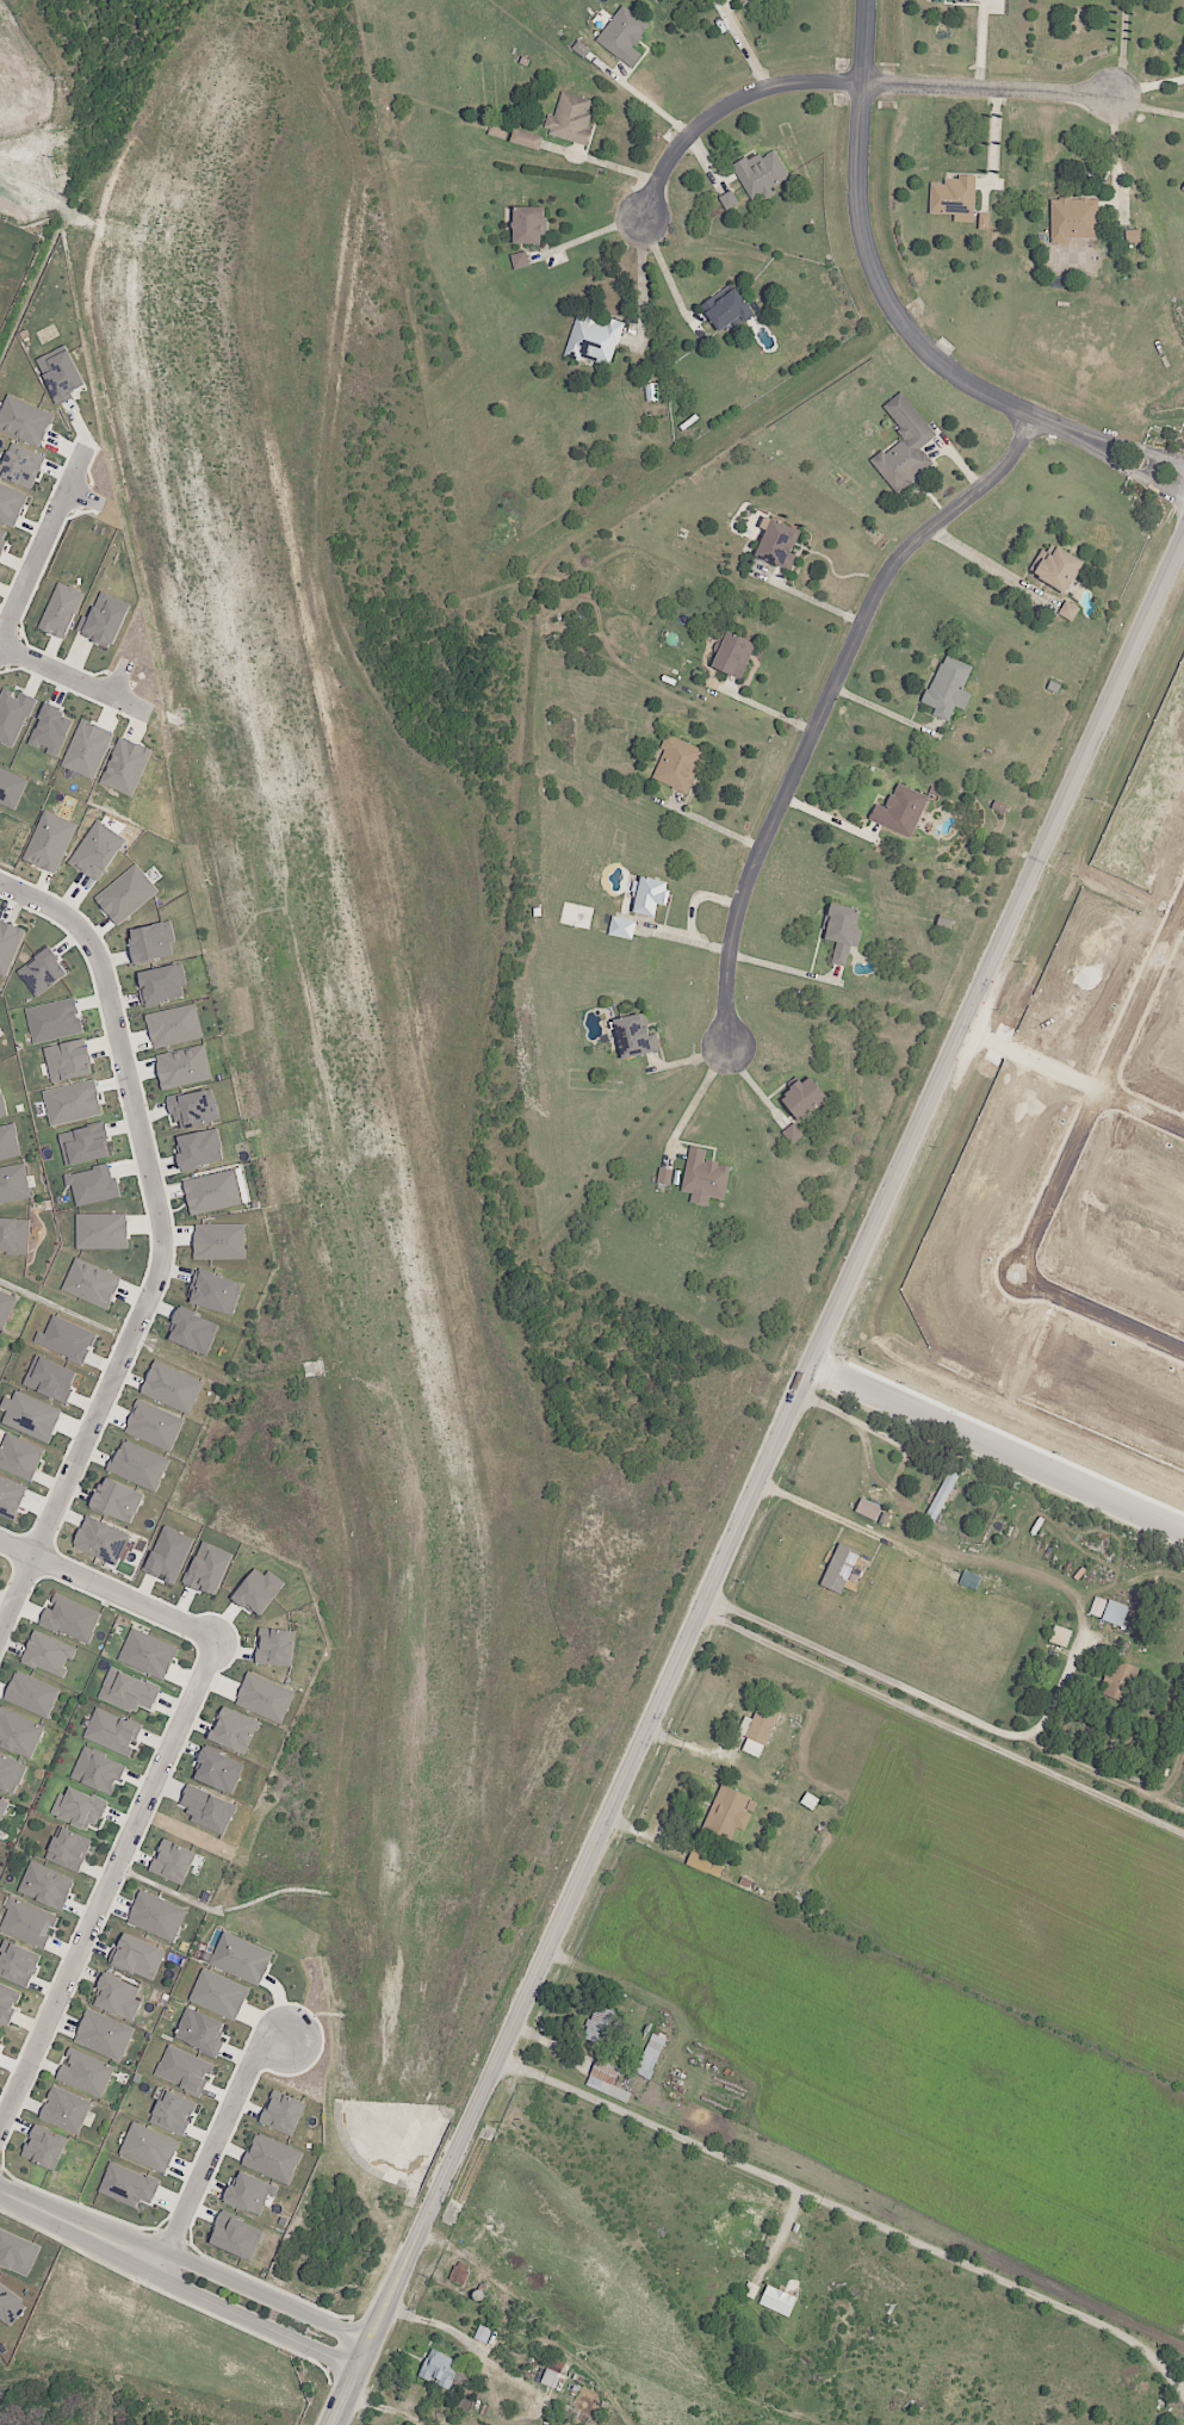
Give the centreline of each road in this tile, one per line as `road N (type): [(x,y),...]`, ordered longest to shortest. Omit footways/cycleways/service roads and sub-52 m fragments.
road 1 (secondary): [(329,2424),(1183,539)]
road 2 (residential): [(0,1651),(168,1259),(109,965),(76,919),(0,879)]
road 3 (residential): [(726,1035),(731,953),(758,844),(888,579),(912,547),(1006,470),(1035,415)]
road 4 (residential): [(1135,459),(992,397),(922,346),(894,310),(874,263),(861,186),(869,0)]
road 5 (residential): [(0,2141),(227,1641)]
road 6 (residential): [(1116,95),(866,77),(775,82),(731,98),(683,135),(651,182),(640,217)]
road 7 (residential): [(1183,926),(1040,1232),(1035,1267)]
road 8 (residential): [(298,2038),(259,2060),(171,2263)]
road 9 (residential): [(227,1641),(0,1539)]
road 10 (residential): [(91,454),(0,659)]
road 11 (residential): [(171,2263),(185,2288),(354,2368)]
road 12 (residential): [(366,2342),(196,2260),(171,2263)]
road 13 (residential): [(0,2188),(171,2263)]
road 14 (residential): [(1035,1267),(1042,1283),(1183,1349)]
road 15 (residential): [(1106,1091),(963,1028)]
road 16 (residential): [(6,646),(147,712)]

